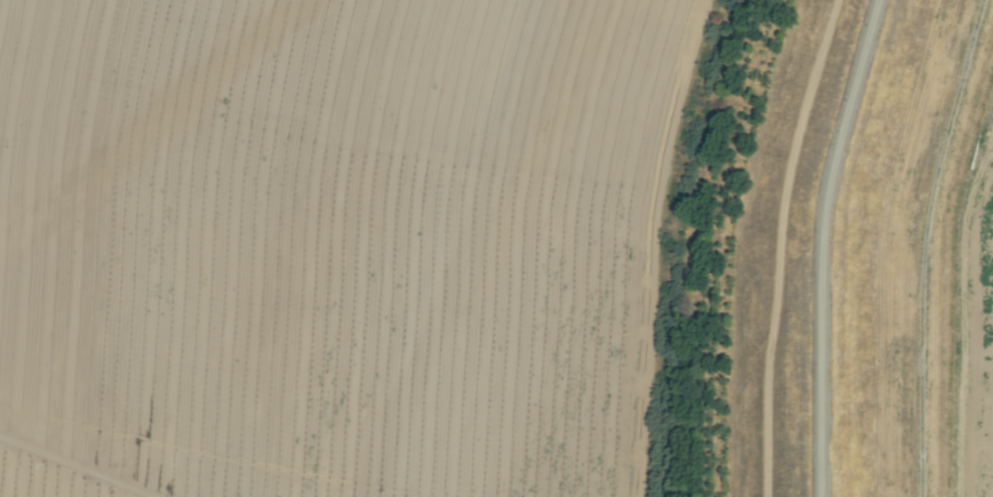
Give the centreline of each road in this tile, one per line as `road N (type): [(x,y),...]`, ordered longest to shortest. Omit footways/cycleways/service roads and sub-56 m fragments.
road 1 (track): [(0,418),(203,496)]

